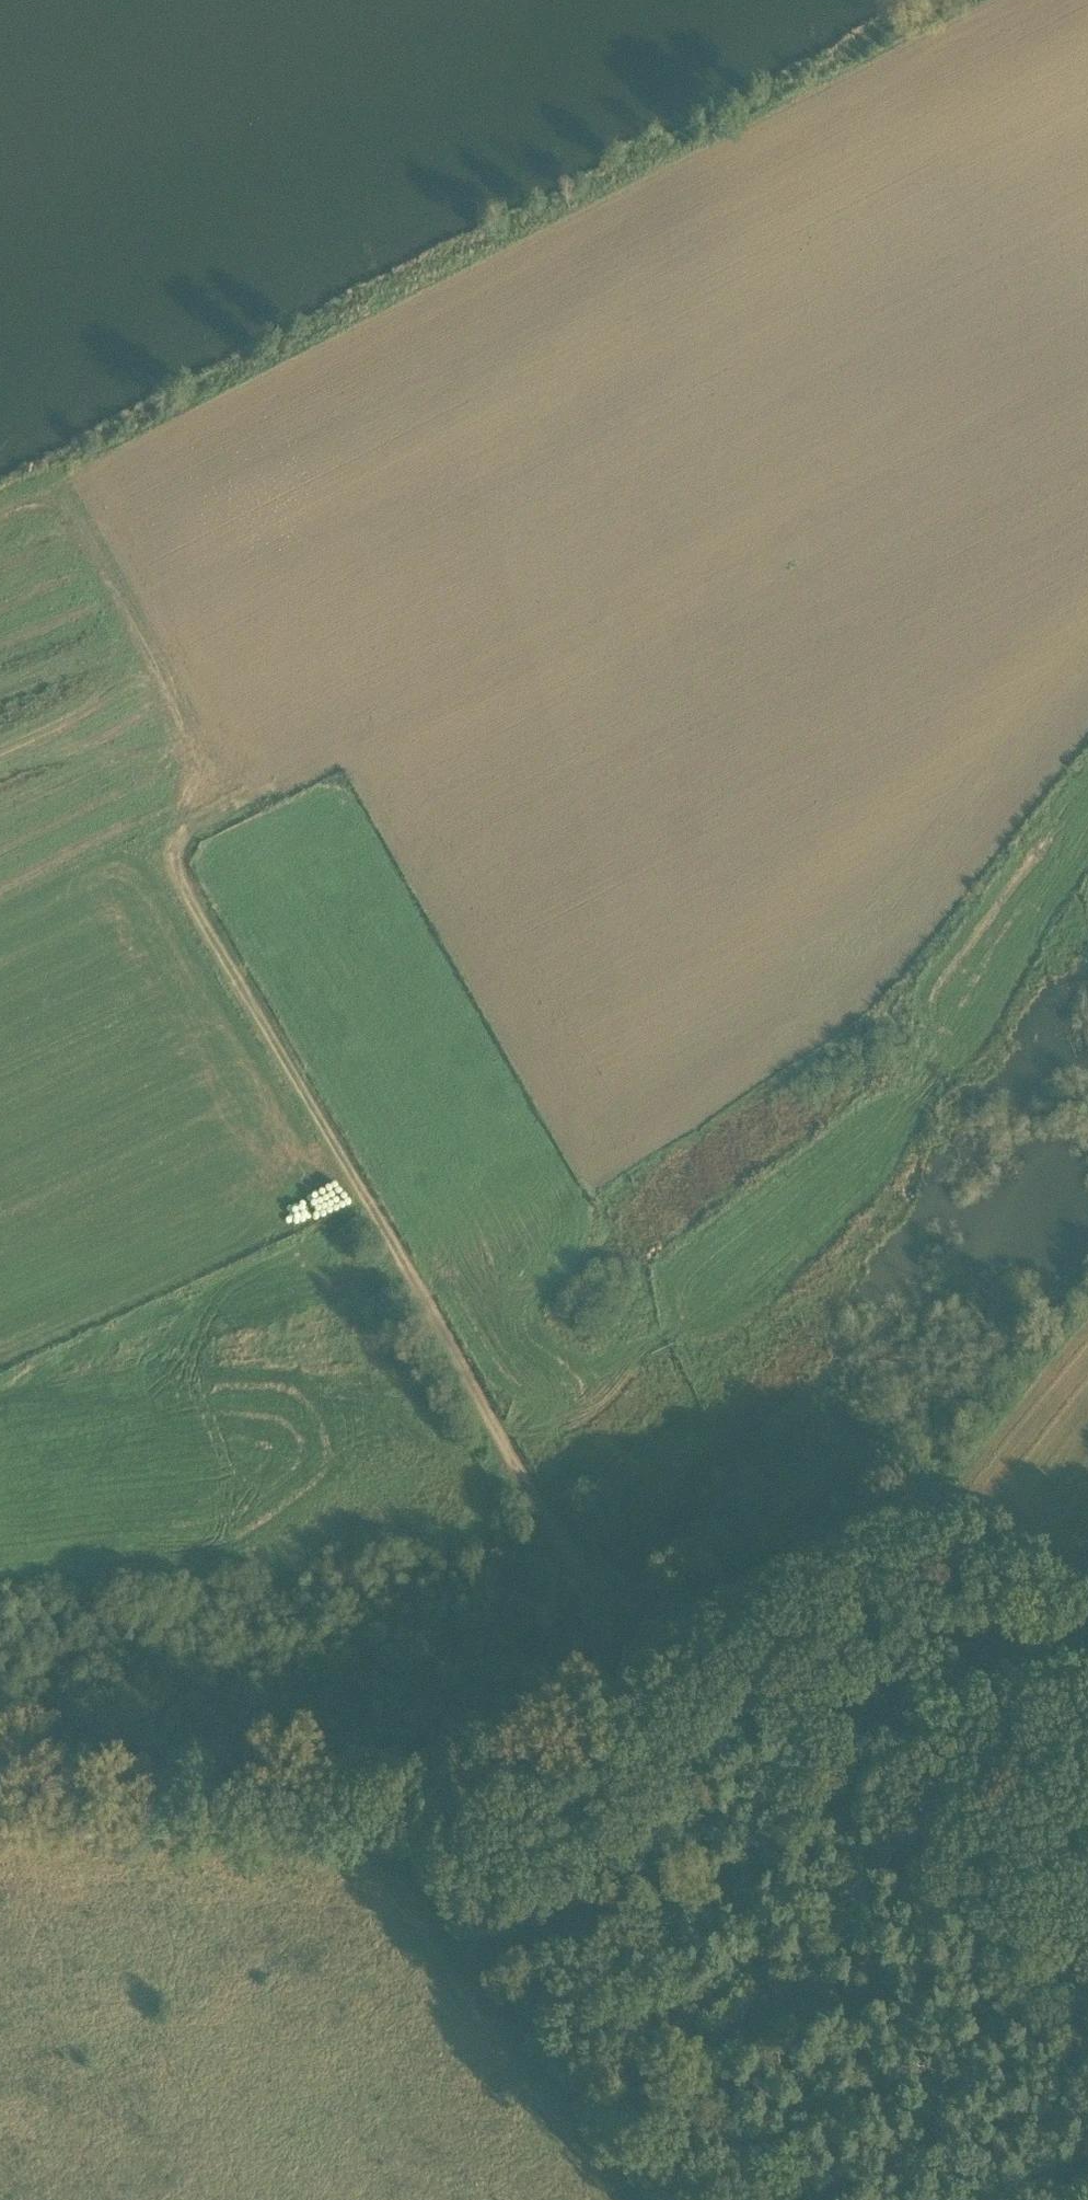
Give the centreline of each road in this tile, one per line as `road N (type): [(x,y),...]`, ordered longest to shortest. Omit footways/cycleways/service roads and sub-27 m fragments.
road 1 (track): [(1078,1612),(967,1540),(914,1531),(856,1540),(676,1606),(624,1605),(597,1588),(555,1534),(176,876),(182,839),(270,788)]

